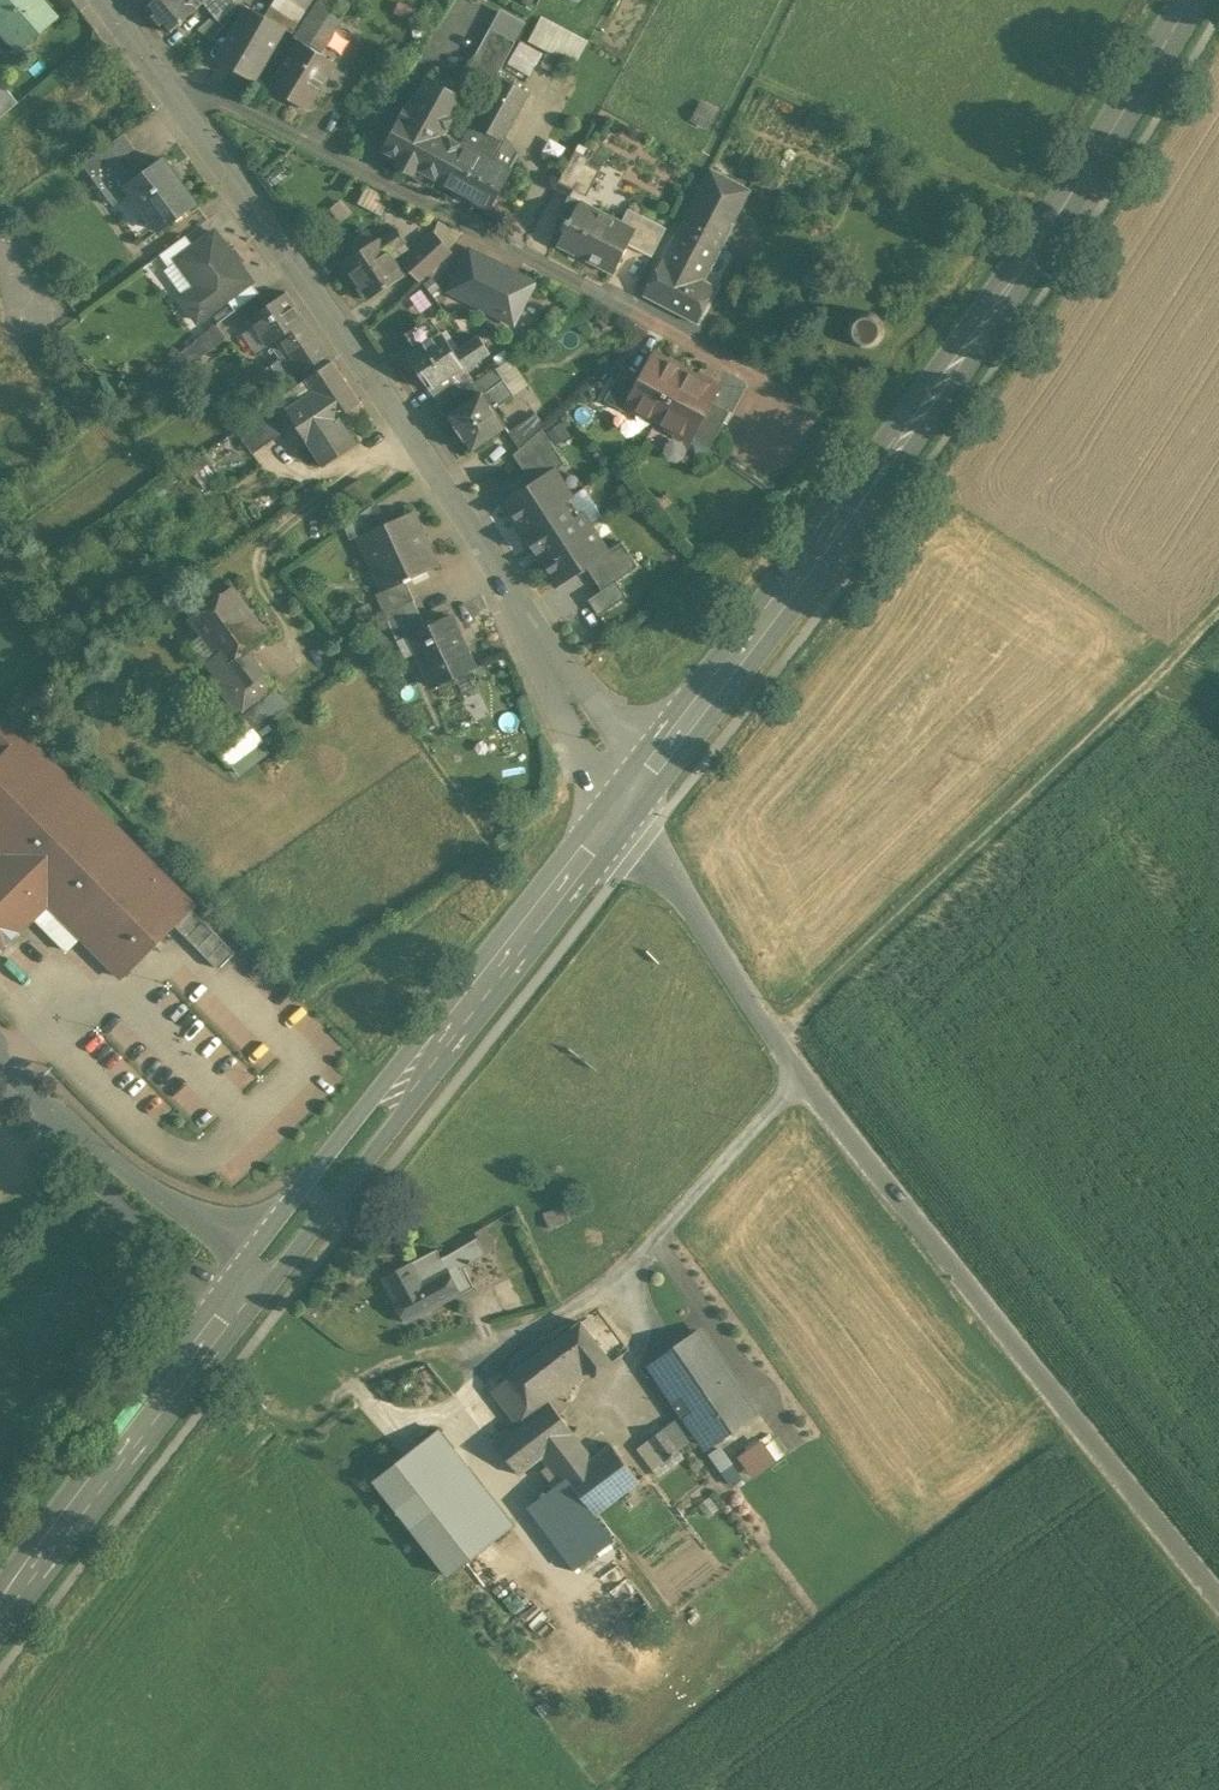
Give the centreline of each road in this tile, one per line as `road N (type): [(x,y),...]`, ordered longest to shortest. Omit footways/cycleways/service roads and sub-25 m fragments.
road 1 (unclassified): [(1218,1594),(801,1073),(630,797)]
road 2 (primary): [(630,797),(769,621),(1052,227),(1188,0)]
road 3 (residential): [(178,94),(472,526),(630,797)]
road 4 (residential): [(782,427),(755,376),(614,297),(216,94),(178,94)]
road 5 (track): [(773,1030),(1218,611)]
road 6 (primary): [(541,912),(445,1007),(247,1258)]
road 7 (primary): [(273,1276),(472,1032),(541,912)]
road 8 (primary): [(0,1613),(96,1506),(247,1310)]
road 9 (primary): [(222,1291),(69,1491),(0,1610)]
road 10 (residential): [(80,1143),(100,1182),(222,1291)]
road 11 (residential): [(247,1258),(80,1143)]
road 12 (primary): [(541,912),(630,797)]

